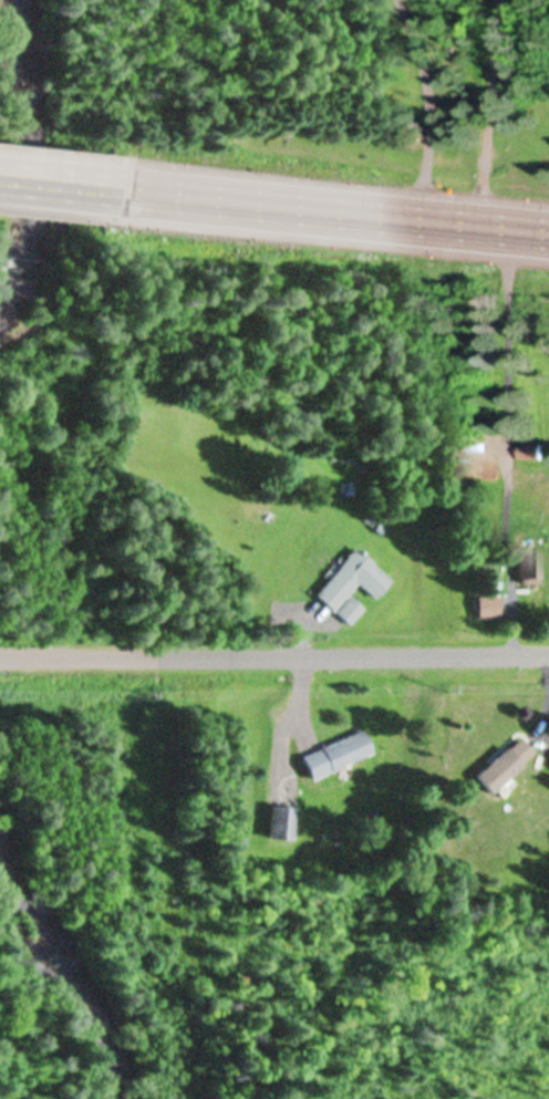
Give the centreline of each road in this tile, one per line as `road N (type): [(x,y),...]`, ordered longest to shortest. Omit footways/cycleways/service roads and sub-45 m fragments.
road 1 (residential): [(548,649),(0,653)]
road 2 (trunk): [(131,188),(548,233)]
road 3 (trunk): [(0,177),(131,188)]

